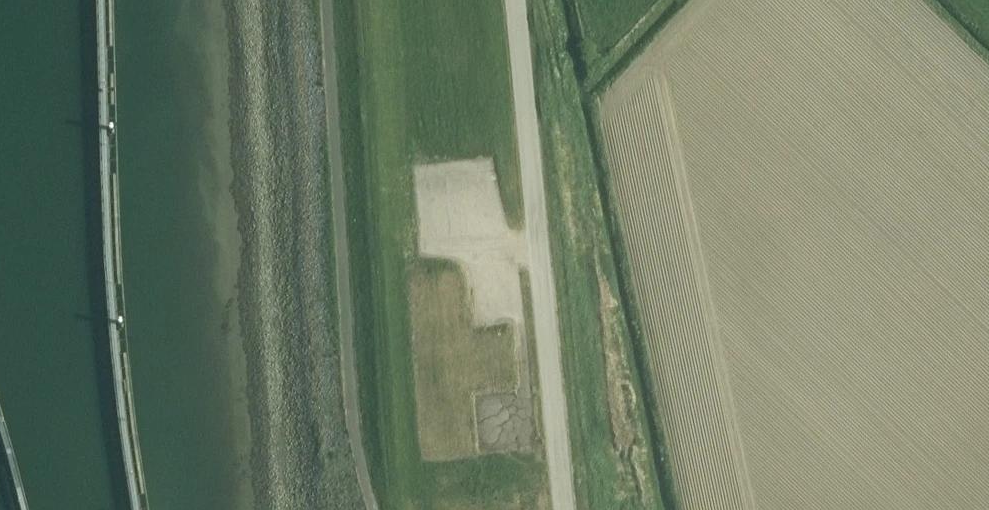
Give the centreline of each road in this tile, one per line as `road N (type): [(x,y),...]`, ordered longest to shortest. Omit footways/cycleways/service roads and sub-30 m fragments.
road 1 (tertiary): [(568,509),(514,0)]

